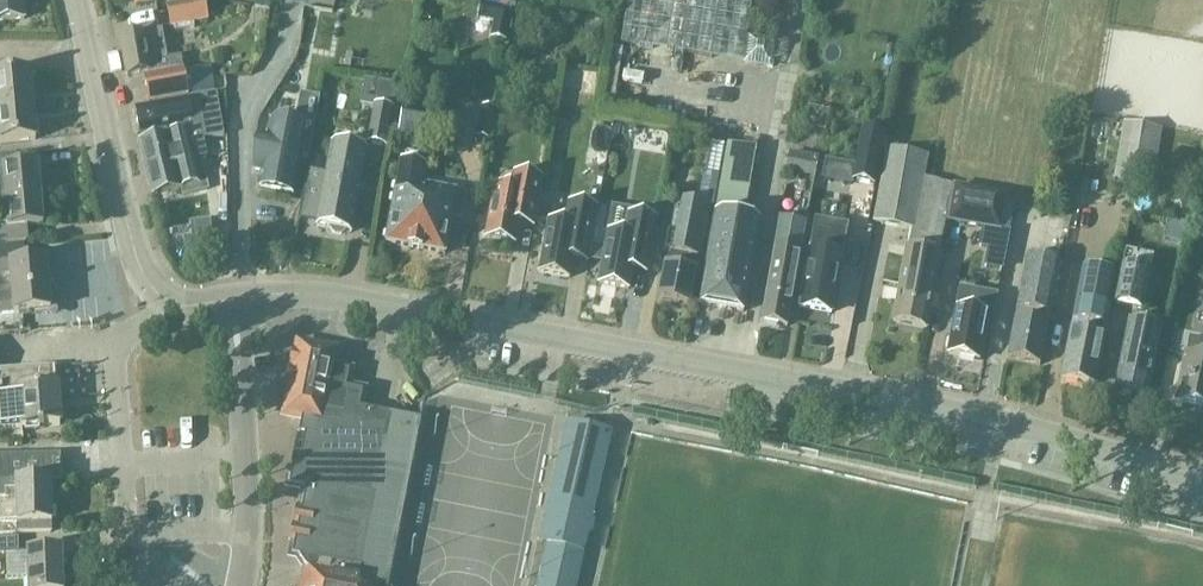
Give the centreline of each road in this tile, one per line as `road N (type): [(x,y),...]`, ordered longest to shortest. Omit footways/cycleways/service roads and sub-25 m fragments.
road 1 (residential): [(1202,483),(922,413),(367,301),(233,300)]
road 2 (residential): [(233,300),(176,303),(142,277),(77,0)]
road 3 (residential): [(242,585),(246,459),(233,300)]

